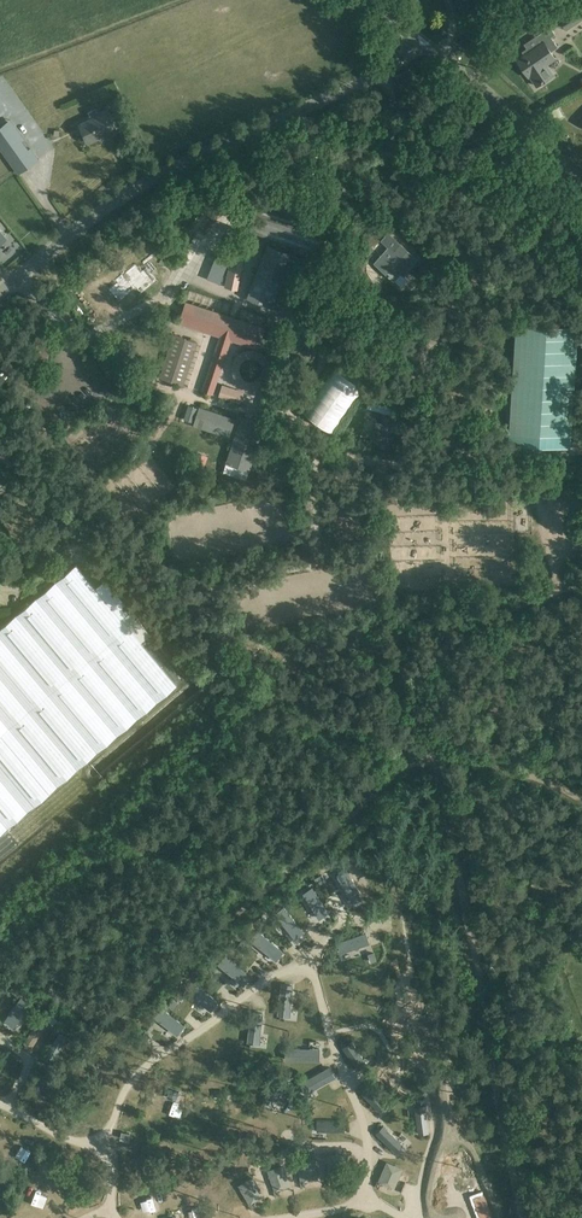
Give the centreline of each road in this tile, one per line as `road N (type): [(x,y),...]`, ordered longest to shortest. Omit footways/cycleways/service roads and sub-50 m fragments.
road 1 (unclassified): [(0,297),(156,177),(381,73),(422,41)]
road 2 (track): [(115,1126),(246,1103),(296,1138),(366,1142)]
road 3 (unclassified): [(581,186),(508,110),(422,41)]

